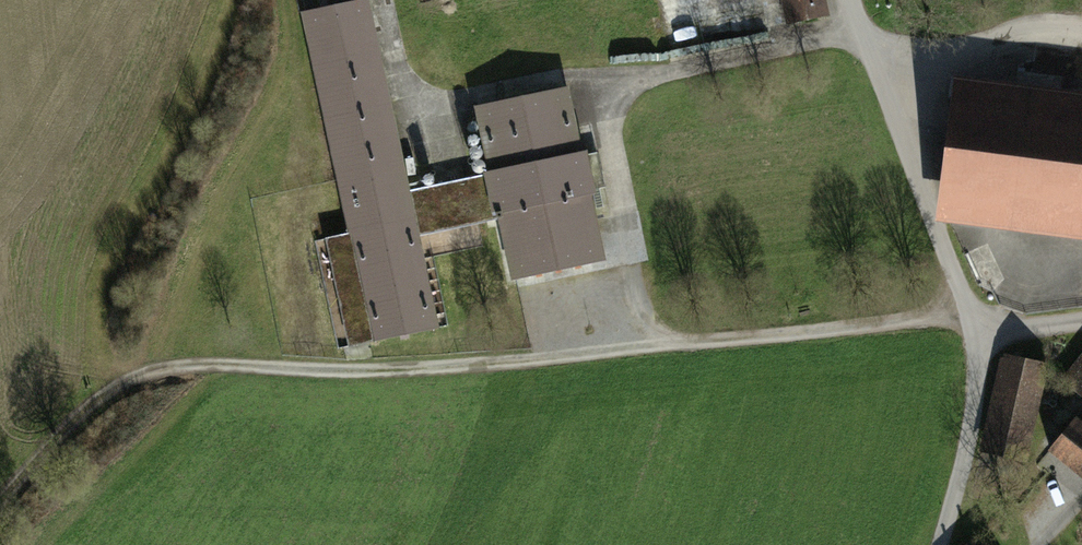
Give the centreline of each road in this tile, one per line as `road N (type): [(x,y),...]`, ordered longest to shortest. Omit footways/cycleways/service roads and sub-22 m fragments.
road 1 (track): [(0,502),(55,436),(112,386),(147,372),(420,366),(939,316),(964,307)]
road 2 (track): [(653,347),(607,92),(865,34)]
road 3 (track): [(311,367),(293,247),(304,136),(286,0)]
road 4 (unclassified): [(856,0),(875,72),(975,330)]
road 5 (unclassified): [(975,330),(974,409),(942,544)]
road 6 (track): [(875,72),(991,45),(1081,47)]

